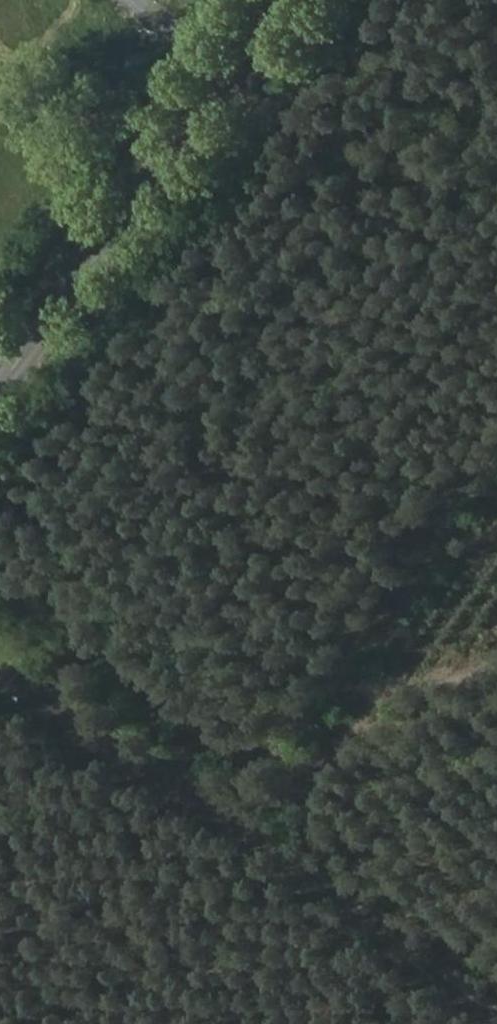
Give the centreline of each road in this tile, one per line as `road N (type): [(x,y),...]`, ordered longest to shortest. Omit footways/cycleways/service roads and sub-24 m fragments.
road 1 (track): [(496,999),(293,843),(0,652)]
road 2 (primary): [(305,0),(0,408)]

